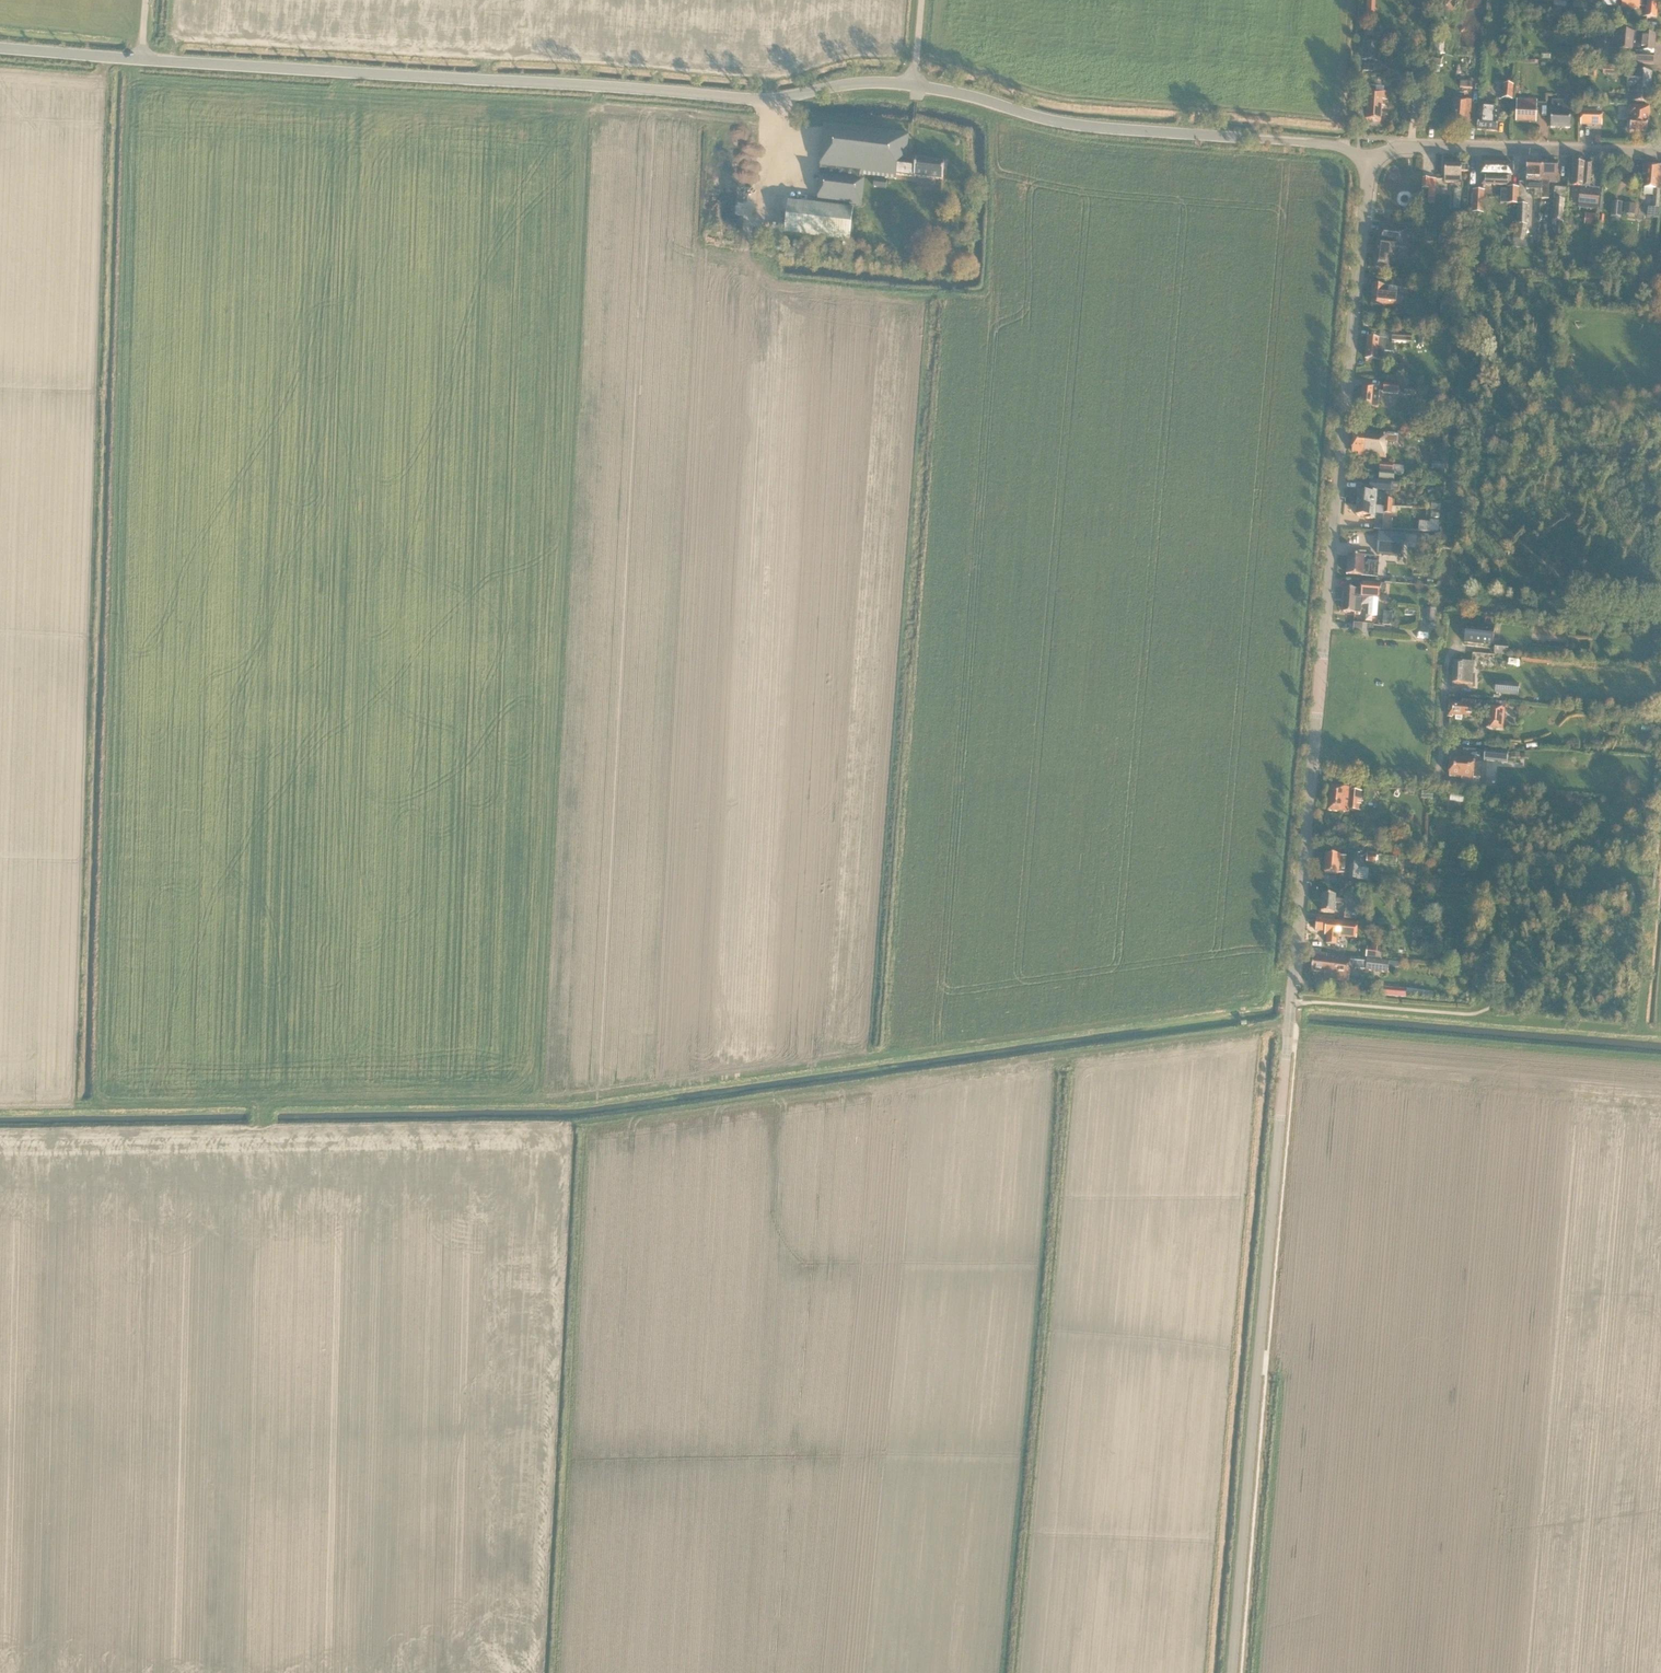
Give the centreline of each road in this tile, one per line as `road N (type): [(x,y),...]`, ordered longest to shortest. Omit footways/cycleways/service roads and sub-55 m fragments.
road 1 (unclassified): [(0,47),(755,97),(856,82),(914,83),(1049,120),(1335,146),(1368,162)]
road 2 (tertiary): [(1233,1672),(1313,772)]
road 3 (tertiary): [(1313,772),(1368,162)]
road 4 (tertiary): [(1368,162),(1398,146),(1660,155)]
road 5 (residential): [(1313,772),(1436,777),(1446,662)]

